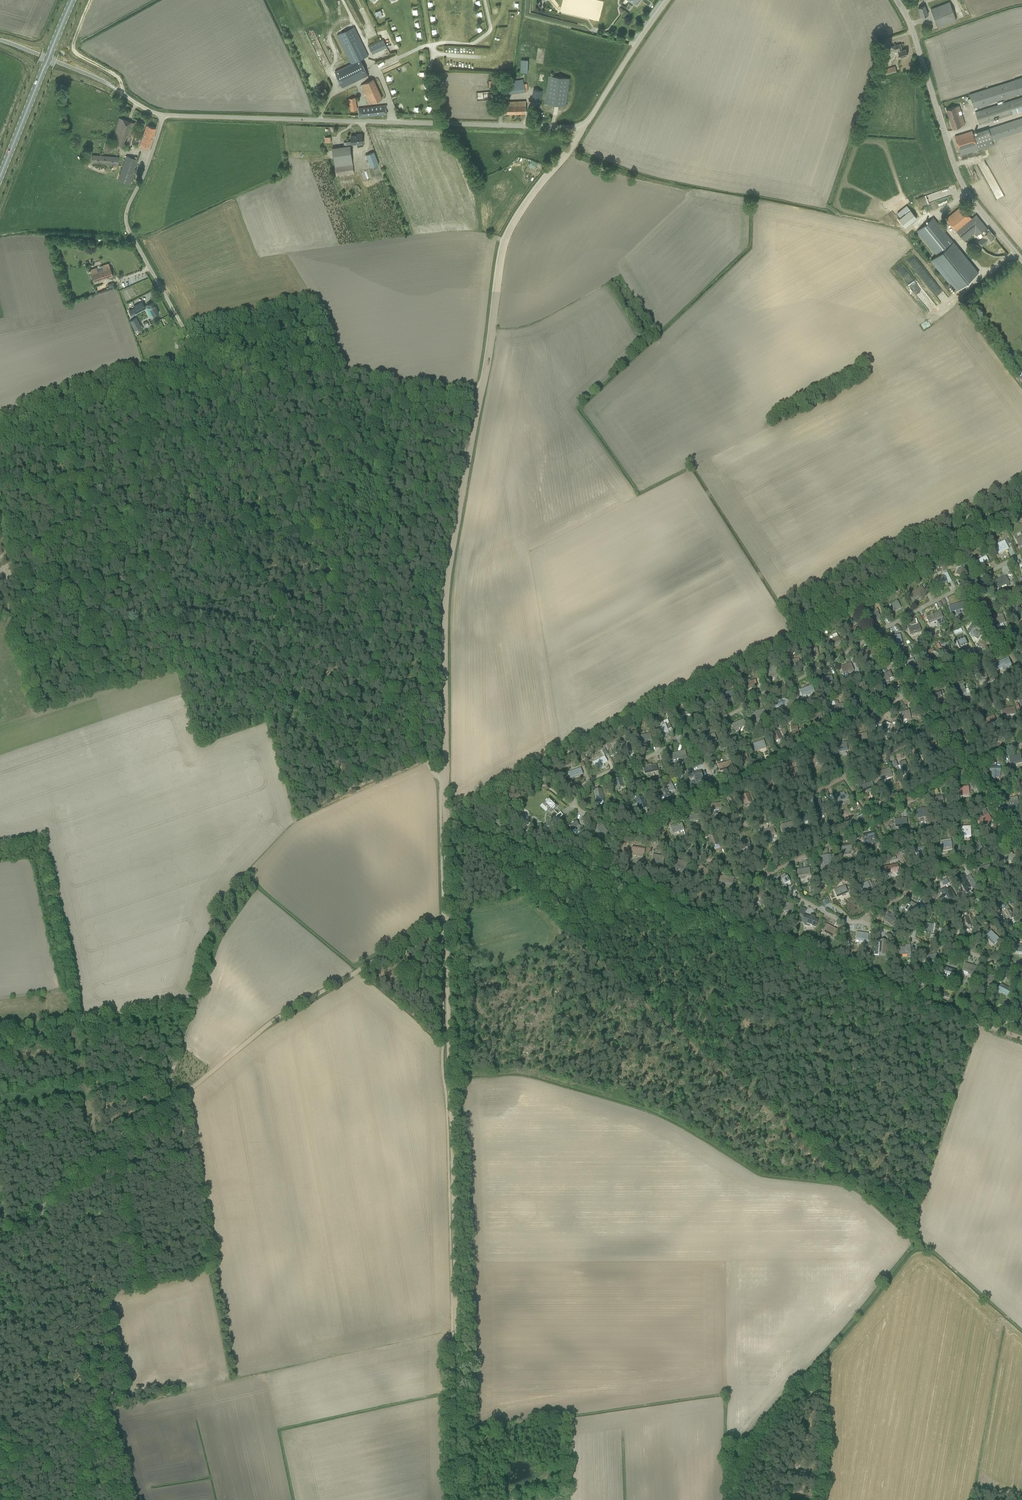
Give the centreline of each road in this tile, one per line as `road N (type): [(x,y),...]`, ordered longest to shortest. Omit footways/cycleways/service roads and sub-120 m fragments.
road 1 (track): [(444,789),(459,1499)]
road 2 (track): [(445,817),(1021,514)]
road 3 (track): [(445,817),(1021,1039)]
road 4 (track): [(447,917),(272,1022),(0,1240)]
road 5 (track): [(441,784),(201,363)]
road 6 (track): [(566,934),(715,1067),(734,1023),(939,1123)]
road 7 (track): [(483,383),(445,597),(444,789)]
road 8 (unclassified): [(570,127),(163,115)]
road 9 (tertiary): [(1021,260),(964,187),(896,0)]
road 10 (track): [(201,363),(346,371),(421,386),(483,383)]
road 11 (track): [(579,126),(503,244),(483,383)]
road 12 (unclassified): [(186,332),(126,223),(163,115)]
road 13 (track): [(201,363),(109,373),(0,420)]
road 14 (primary): [(0,177),(72,0)]
road 15 (unclassified): [(570,127),(591,117),(668,0)]

